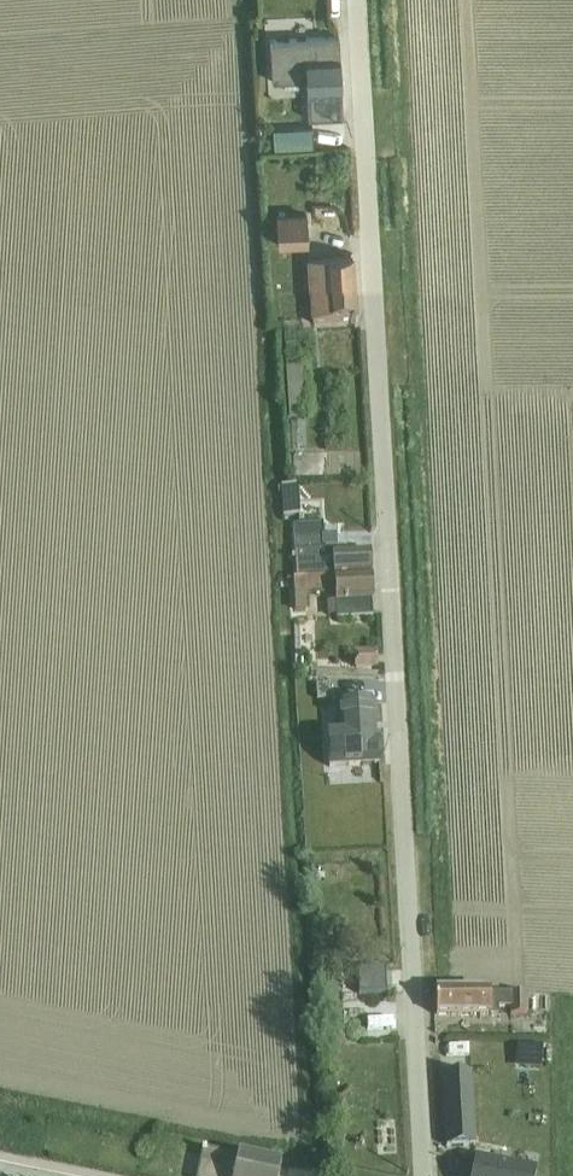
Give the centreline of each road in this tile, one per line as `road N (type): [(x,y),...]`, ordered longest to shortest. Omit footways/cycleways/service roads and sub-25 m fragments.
road 1 (unclassified): [(350,0),(424,1175)]

